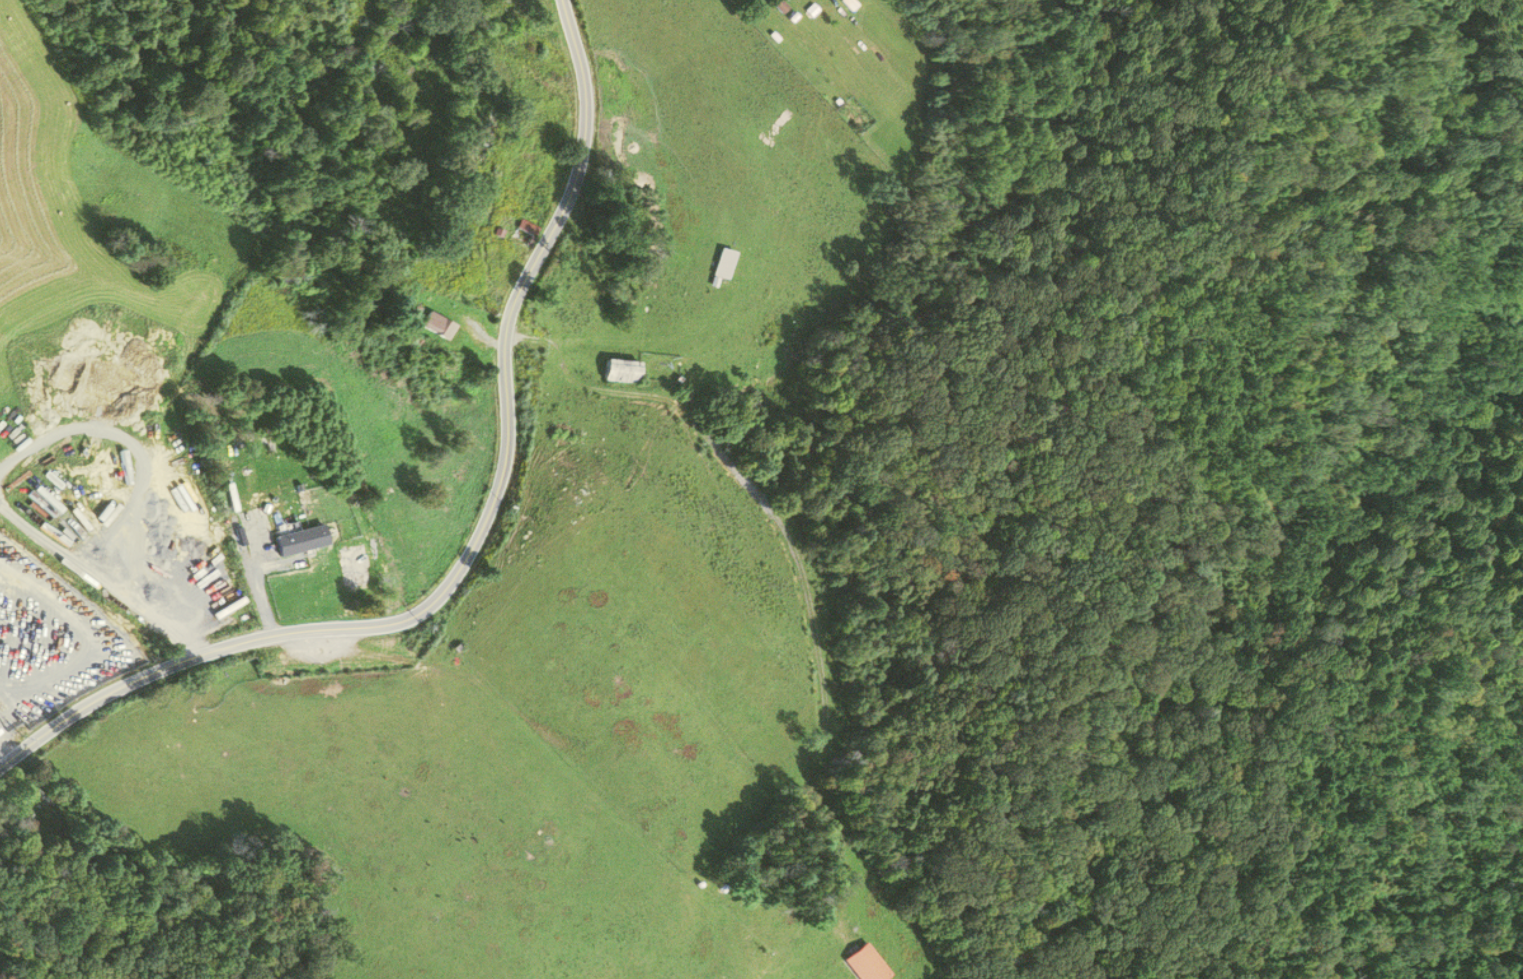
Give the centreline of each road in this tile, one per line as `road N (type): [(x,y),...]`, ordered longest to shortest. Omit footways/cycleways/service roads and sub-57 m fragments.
road 1 (tertiary): [(0,765),(109,691),(160,667),(229,643),(409,618),(462,568),(506,466),(505,331),(514,297),(540,258),(583,148),(582,61),(563,0)]

